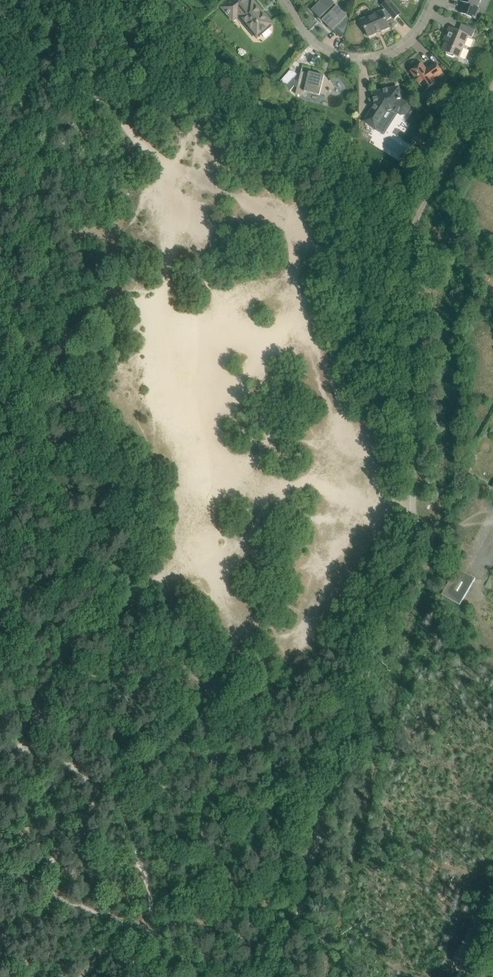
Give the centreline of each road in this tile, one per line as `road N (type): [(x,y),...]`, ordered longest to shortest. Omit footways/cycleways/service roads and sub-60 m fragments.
road 1 (track): [(278,976),(408,528),(411,240),(428,195),(492,83)]
road 2 (track): [(0,284),(51,295),(159,299),(166,267),(168,191),(155,152),(112,99),(39,41)]
road 3 (residential): [(287,0),(310,42),(348,61),(401,50),(435,0)]
road 4 (track): [(169,491),(45,486),(0,472)]

